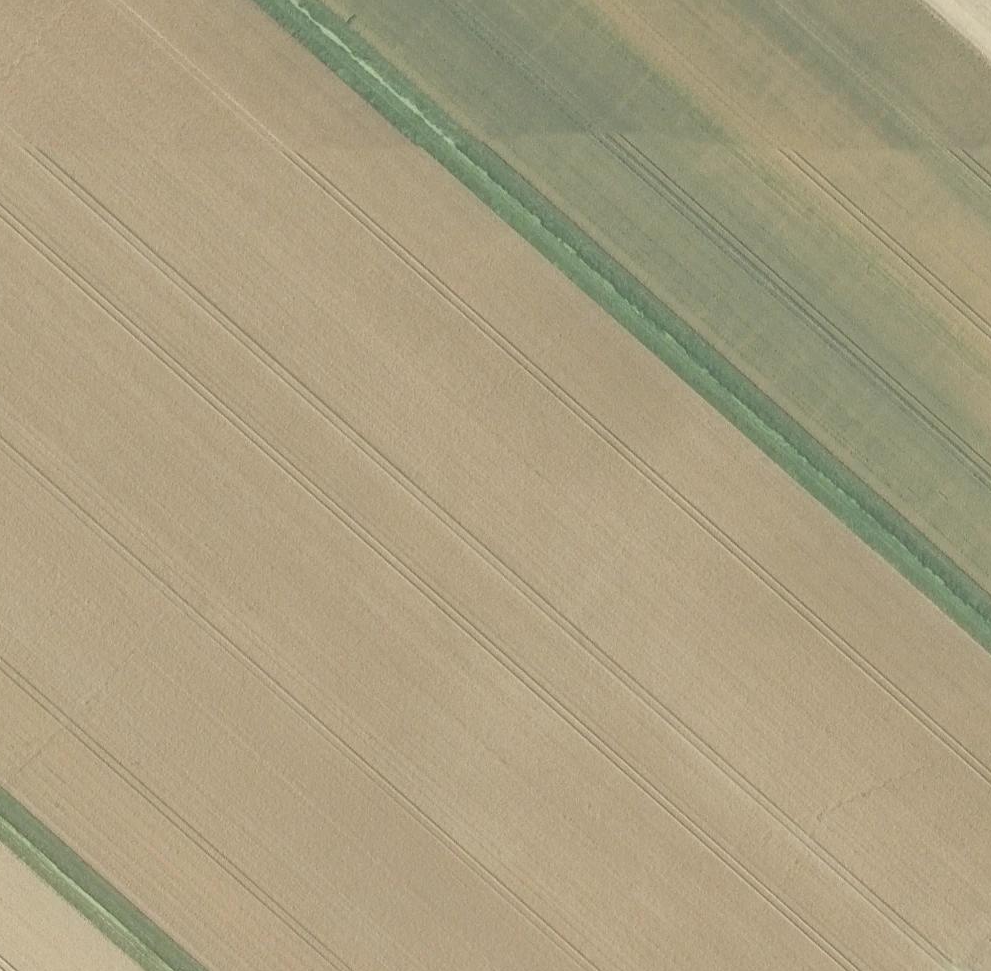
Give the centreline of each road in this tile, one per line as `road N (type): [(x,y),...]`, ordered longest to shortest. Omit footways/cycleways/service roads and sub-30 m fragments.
road 1 (track): [(612,704),(914,970)]

